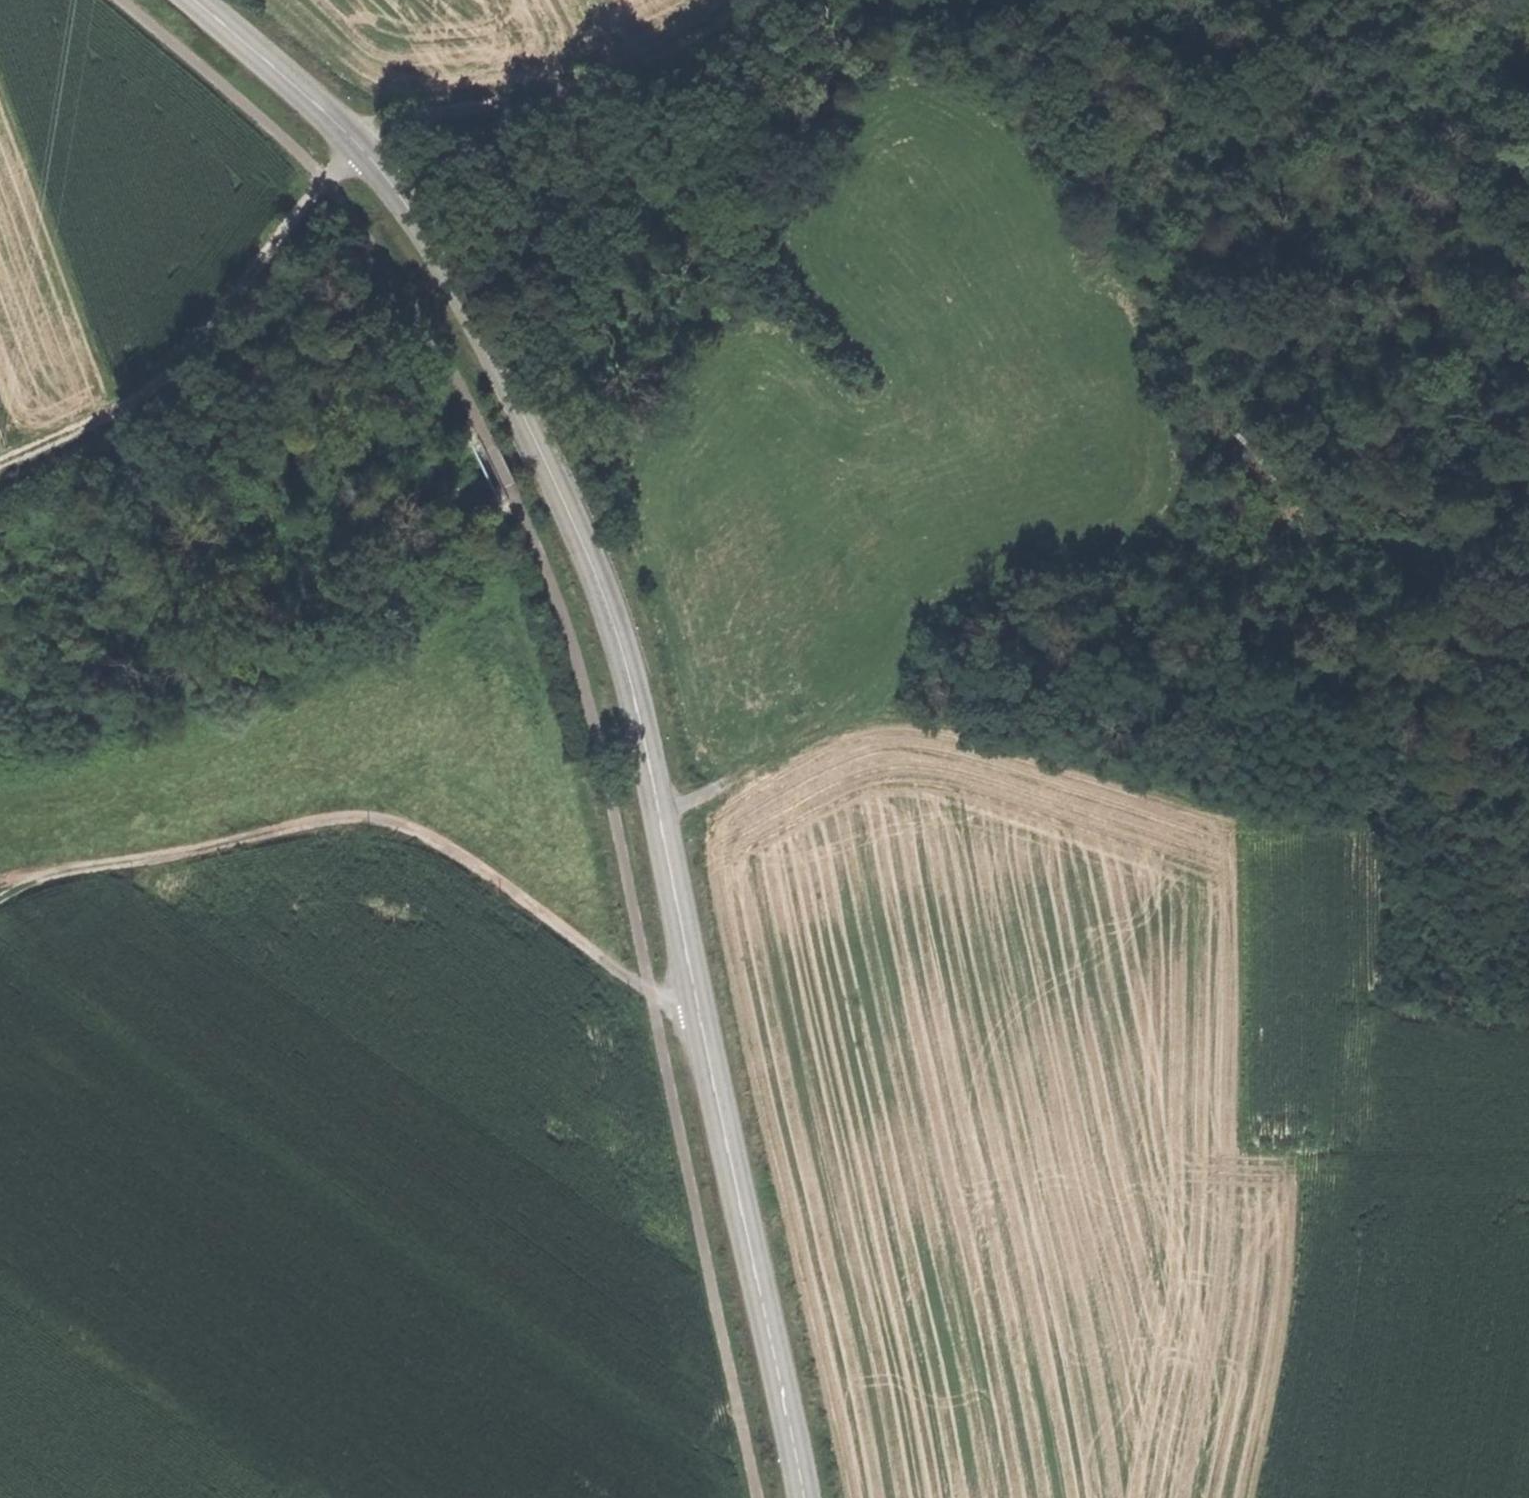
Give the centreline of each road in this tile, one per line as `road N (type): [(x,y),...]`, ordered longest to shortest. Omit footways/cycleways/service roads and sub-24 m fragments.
road 1 (secondary): [(194,0),(309,98),(416,218),(480,324),(583,543),(633,692),(805,1497)]
road 2 (track): [(756,0),(703,41),(385,130),(327,180),(195,352),(137,395),(0,456)]
road 3 (track): [(22,873),(371,817),(455,850),(601,957),(700,1014)]

